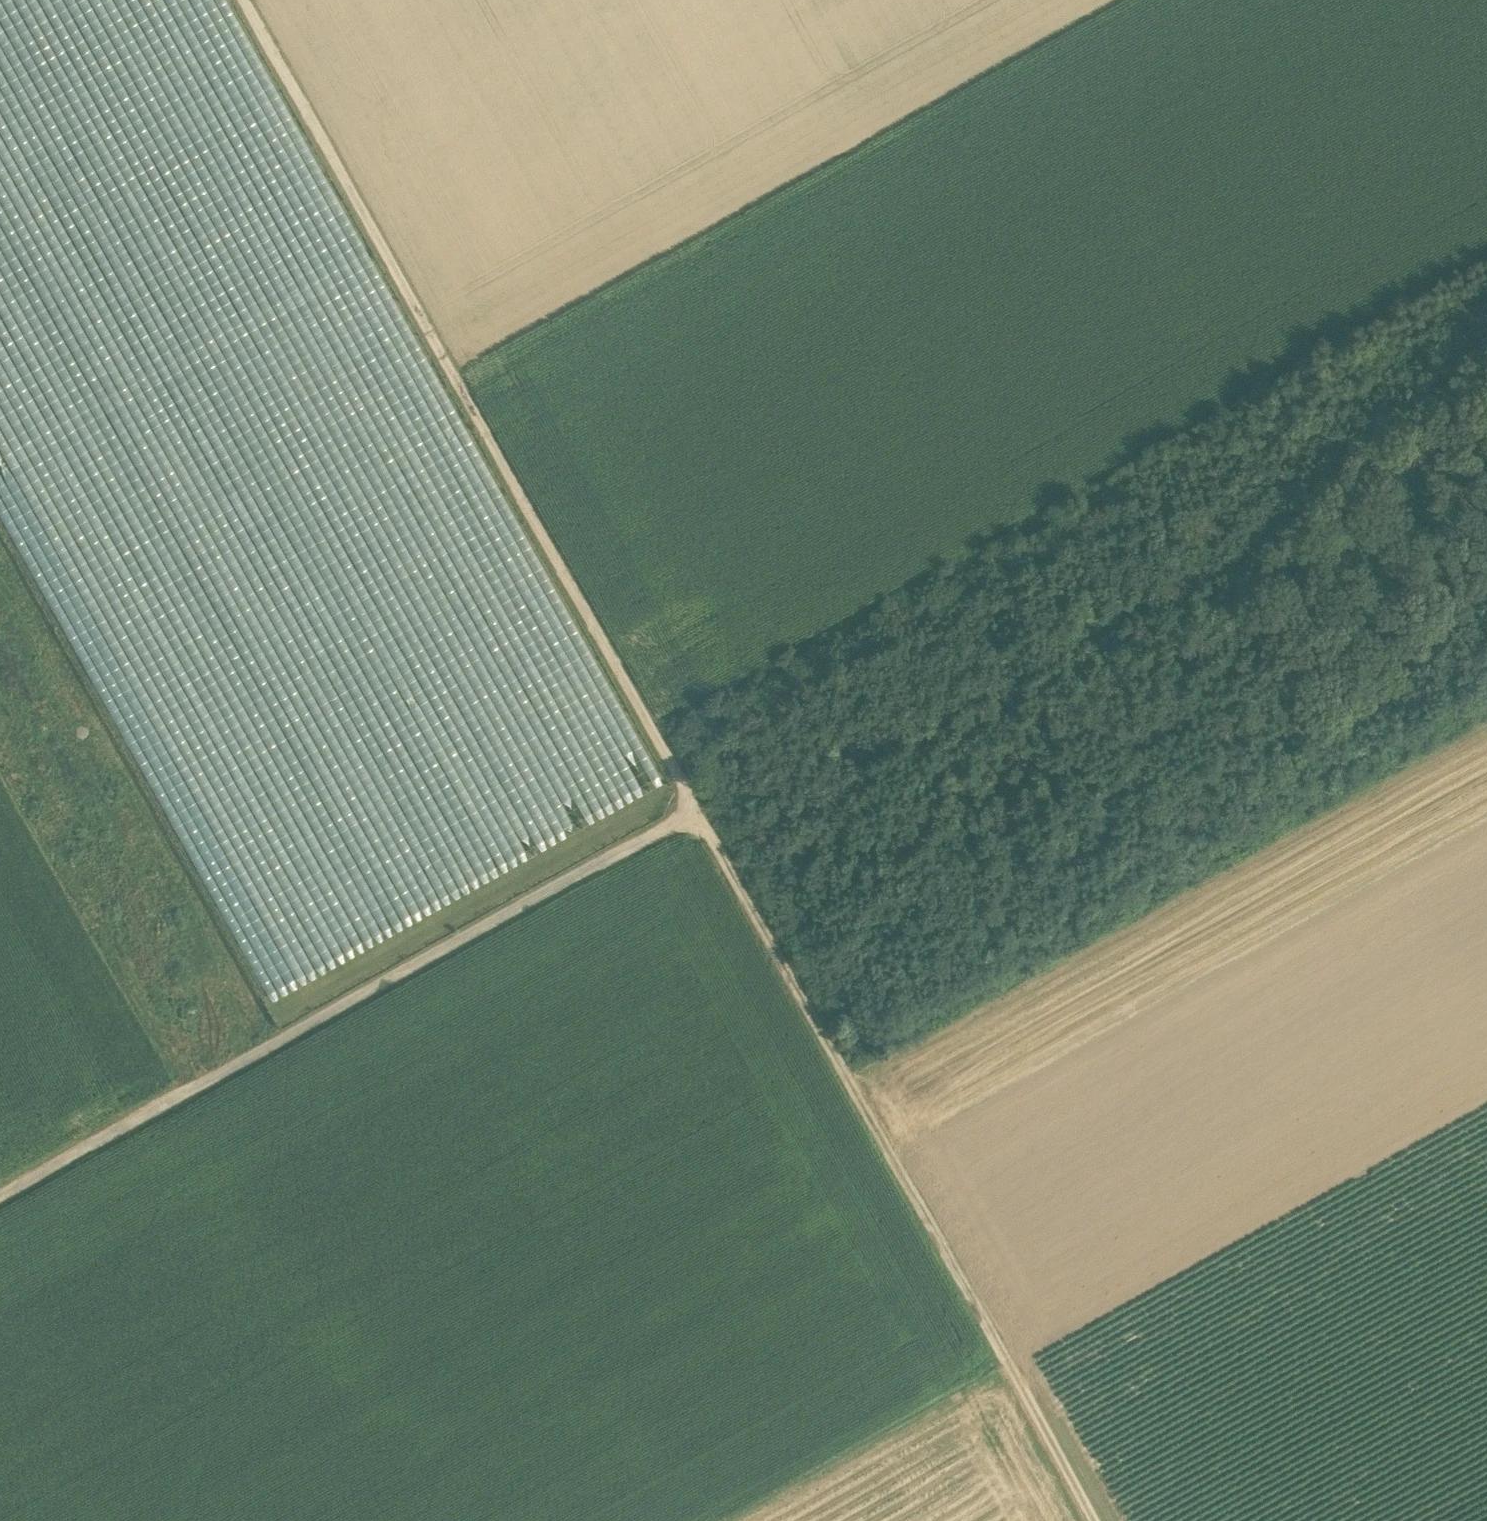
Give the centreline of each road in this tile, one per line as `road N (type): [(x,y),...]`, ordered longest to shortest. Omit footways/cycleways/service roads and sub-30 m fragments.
road 1 (track): [(697,819),(243,0)]
road 2 (track): [(1092,1520),(697,819)]
road 3 (track): [(0,1206),(697,819)]

